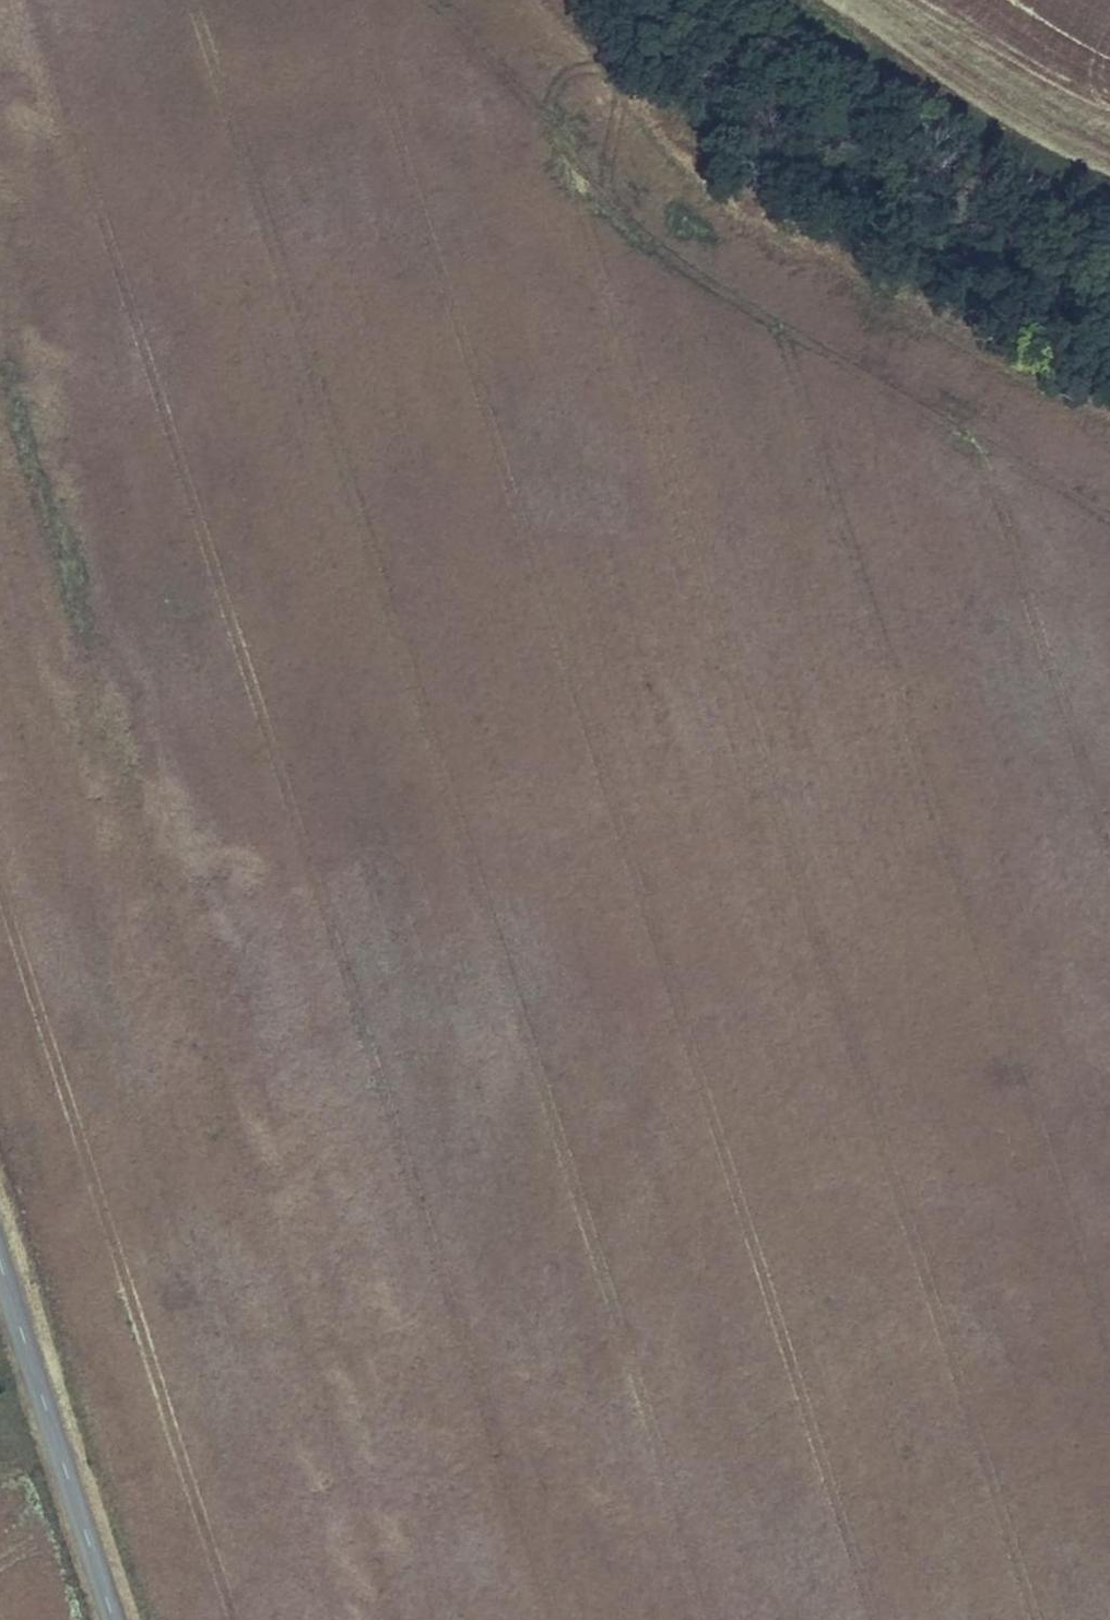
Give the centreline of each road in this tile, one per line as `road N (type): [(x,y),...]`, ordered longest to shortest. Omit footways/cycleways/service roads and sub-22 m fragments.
road 1 (tertiary): [(0,1267),(112,1619)]

